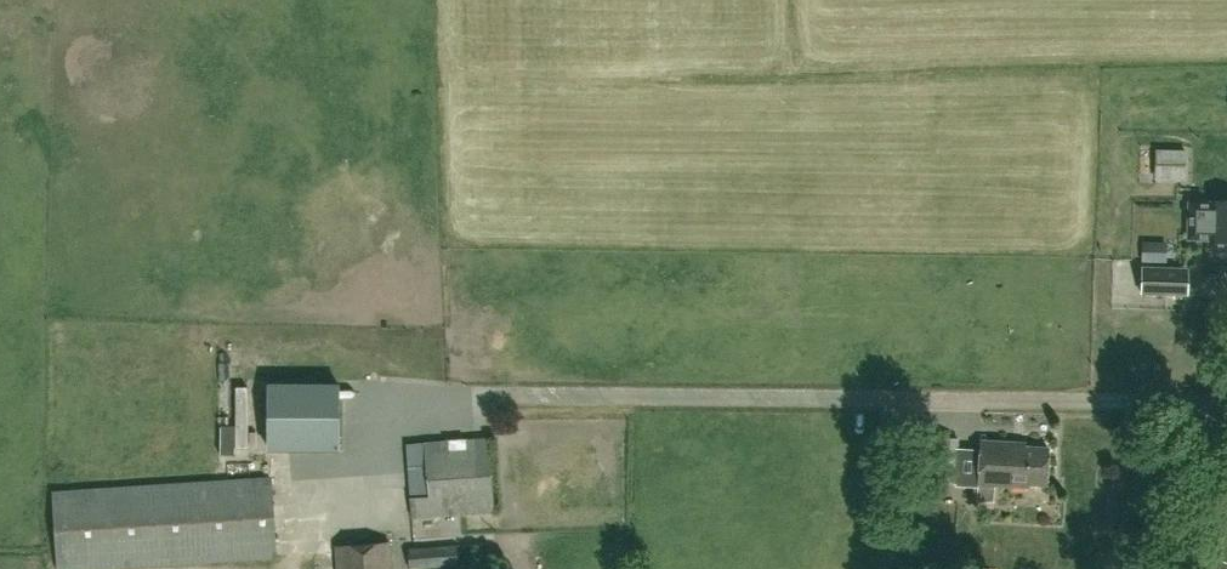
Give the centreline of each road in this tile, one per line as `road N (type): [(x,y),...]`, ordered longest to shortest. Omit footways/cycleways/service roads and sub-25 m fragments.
road 1 (unclassified): [(1226,400),(424,397)]
road 2 (unclassified): [(1169,568),(1226,419)]

